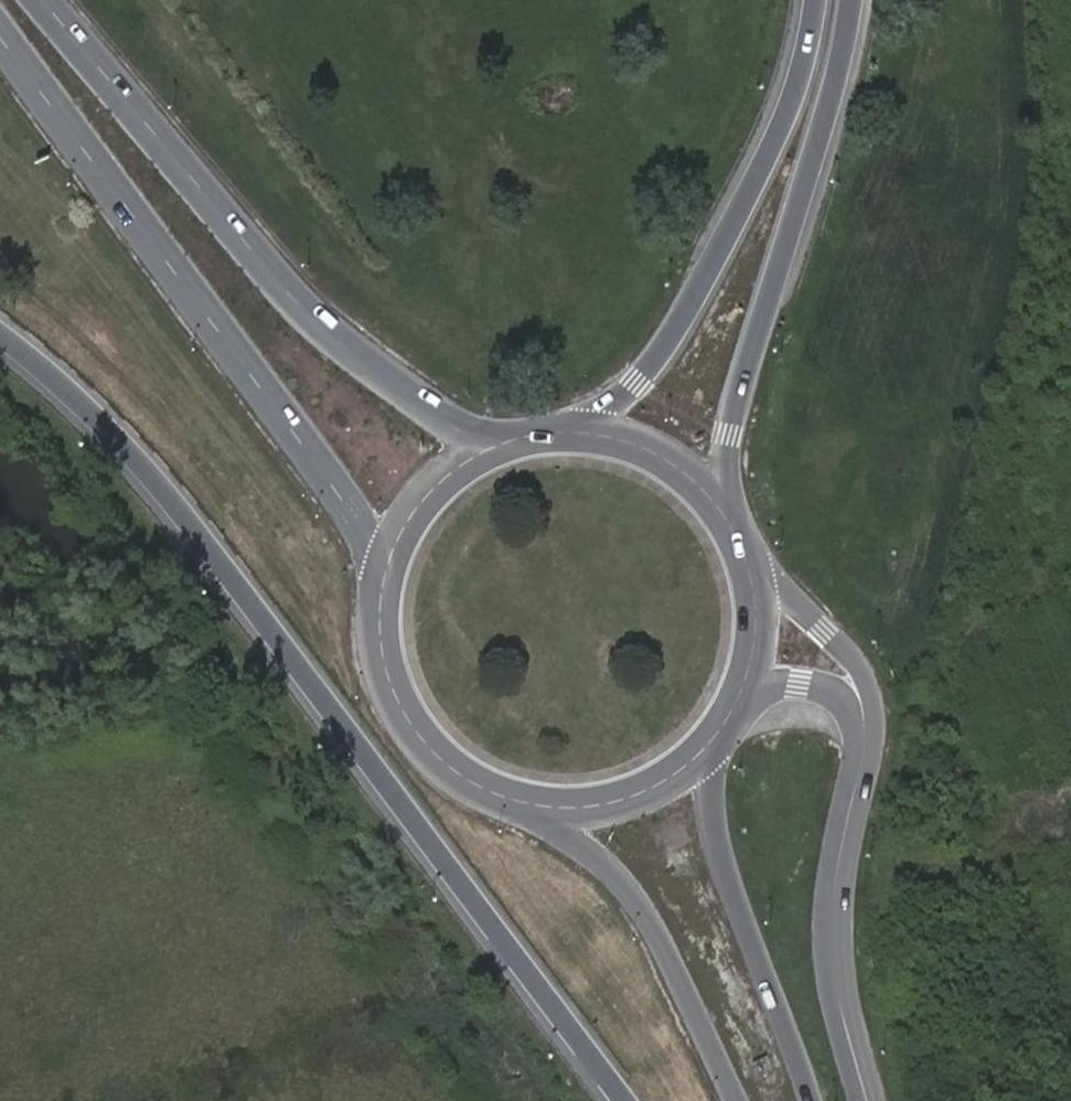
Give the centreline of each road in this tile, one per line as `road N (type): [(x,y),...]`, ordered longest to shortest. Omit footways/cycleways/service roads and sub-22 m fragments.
road 1 (trunk): [(0,335),(89,411),(166,493),(625,1100)]
road 2 (primary): [(0,38),(350,509),(383,581)]
road 3 (primary): [(516,439),(435,412),(335,335),(247,242),(44,0)]
road 4 (trunk): [(735,534),(731,433),(855,0)]
road 5 (trunk): [(817,0),(771,148),(676,326),(637,381),(552,433)]
road 6 (primary): [(505,798),(600,859),(629,890),(659,933),(737,1100)]
road 7 (primary): [(813,1100),(723,863),(710,778),(720,731)]
road 8 (tertiary): [(869,1100),(836,971),(835,917),(855,795)]
road 9 (tertiary): [(855,795),(877,738),(874,696),(828,631),(745,556)]
road 10 (primary): [(383,581),(380,635),(392,688),(418,735),(457,773),(505,798)]
road 11 (primary): [(505,798),(552,808),(600,805),(646,791),(687,766),(720,731)]
road 12 (primary): [(735,534),(703,489),(659,456),(607,436),(552,433)]
road 13 (tertiary): [(736,704),(766,688),(825,689),(847,708),(856,736),(855,795)]
road 14 (primary): [(516,439),(469,460),(430,492),(400,533),(383,581)]
road 15 (primary): [(736,704),(753,656),(756,606),(745,556)]

